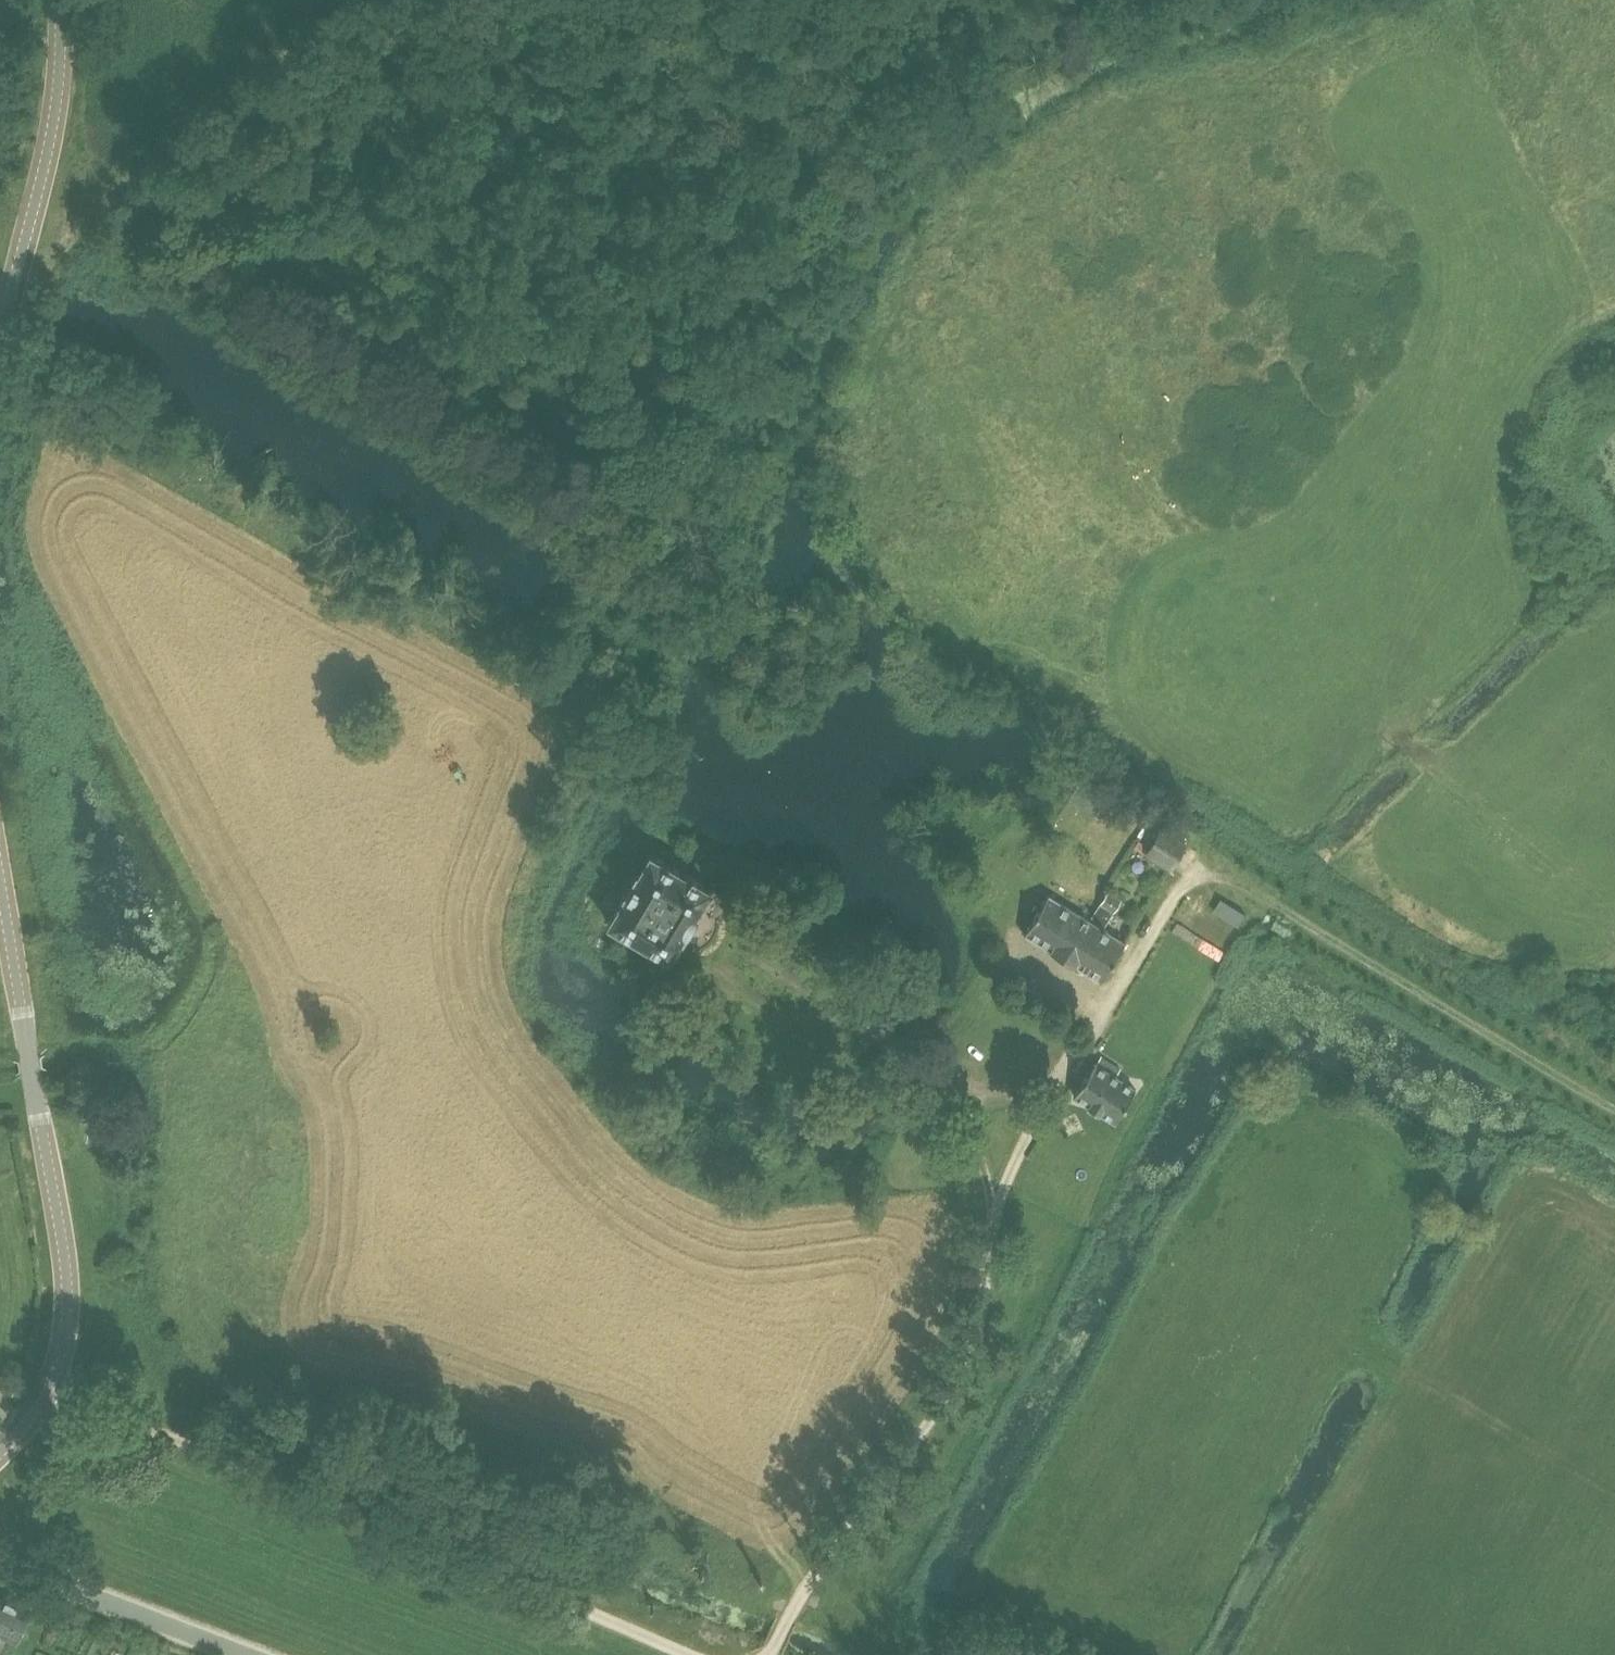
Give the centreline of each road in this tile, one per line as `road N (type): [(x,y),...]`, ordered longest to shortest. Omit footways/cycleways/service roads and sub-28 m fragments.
road 1 (tertiary): [(0,1454),(50,1395),(67,1284),(0,863)]
road 2 (track): [(22,245),(70,232),(234,89),(360,7),(387,0)]
road 3 (tertiary): [(0,331),(55,114),(61,0)]
road 4 (unclassified): [(246,1654),(0,1561)]

